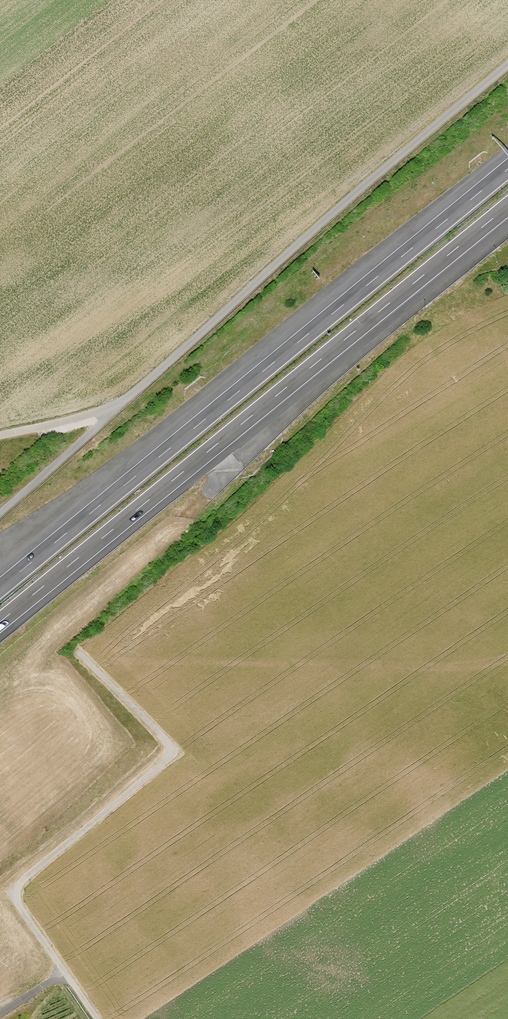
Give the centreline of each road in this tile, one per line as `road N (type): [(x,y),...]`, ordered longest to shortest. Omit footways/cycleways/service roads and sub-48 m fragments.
road 1 (motorway): [(507,168),(0,588)]
road 2 (motorway): [(0,623),(507,207)]
road 3 (track): [(117,407),(0,435)]

